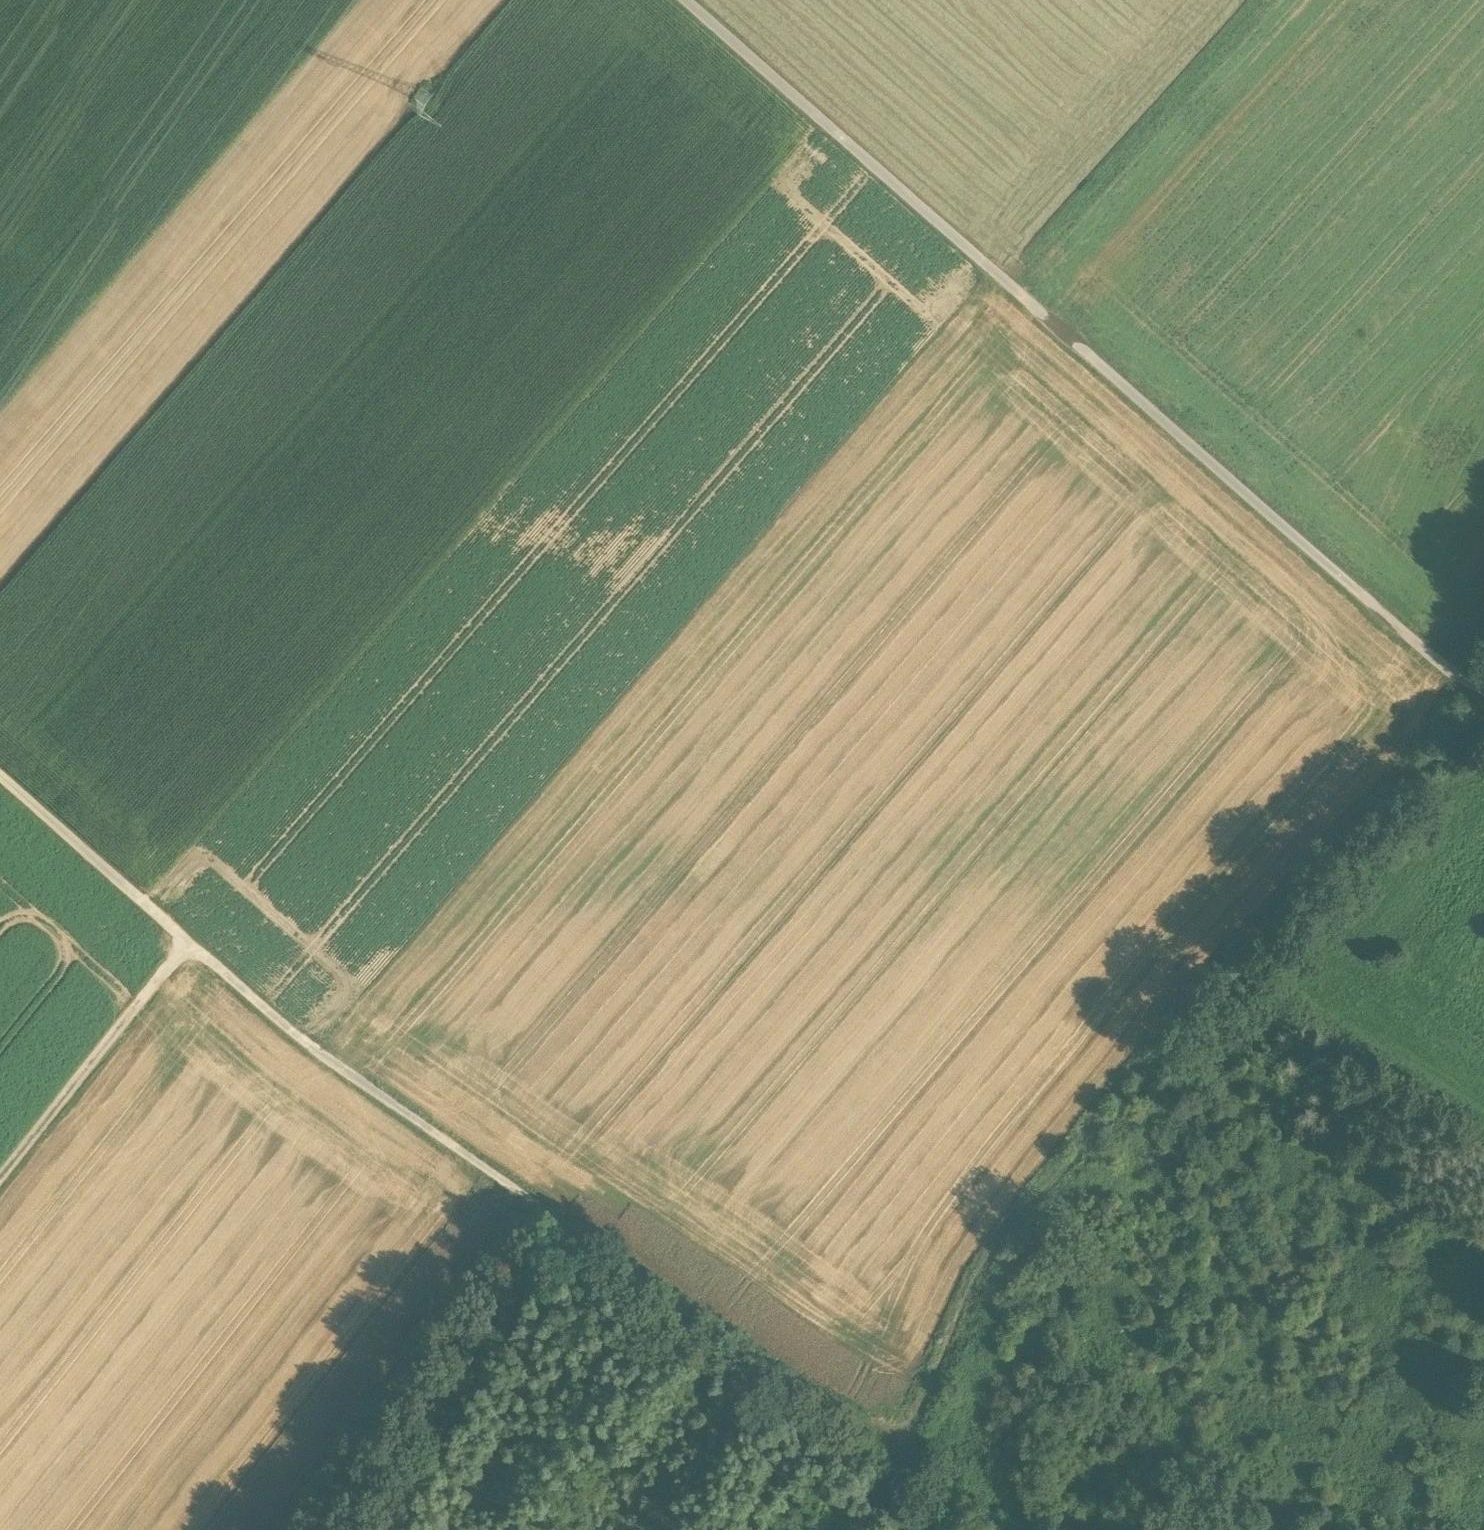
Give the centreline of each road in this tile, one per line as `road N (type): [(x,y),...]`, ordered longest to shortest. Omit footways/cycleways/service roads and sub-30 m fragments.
road 1 (track): [(677,0),(1433,665),(1483,690)]
road 2 (track): [(0,781),(267,1015),(539,1211)]
road 3 (track): [(1004,285),(1263,0)]
road 4 (track): [(0,1181),(187,945)]

